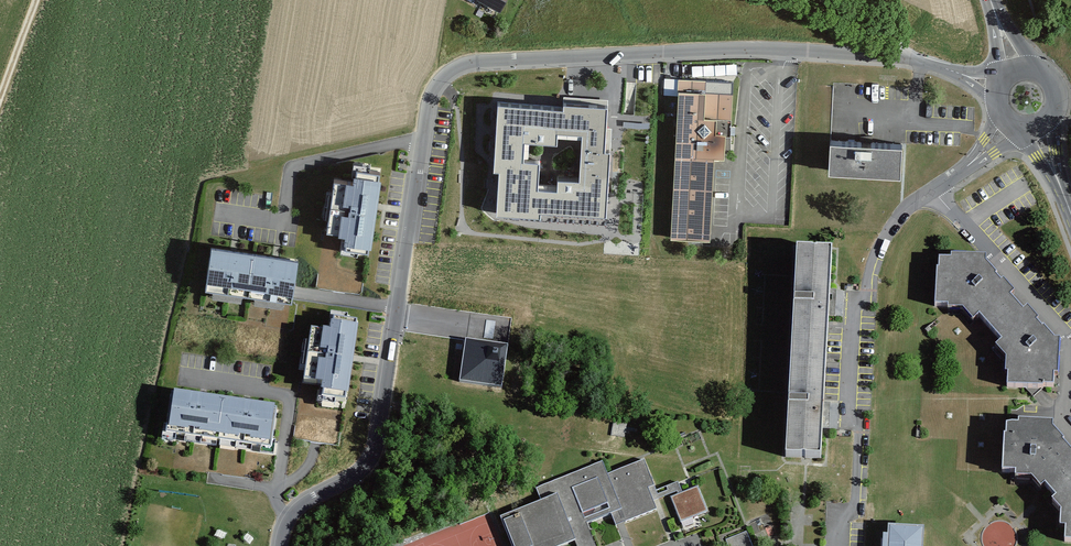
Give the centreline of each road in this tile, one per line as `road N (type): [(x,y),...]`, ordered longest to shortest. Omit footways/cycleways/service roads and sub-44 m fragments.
road 1 (residential): [(280,545),(294,510),(360,475),(377,447),(422,142),(443,78),(481,60),(787,49)]
road 2 (residential): [(1011,122),(963,169),(901,210),(877,253),(854,312),(848,397),(860,434),(857,500),(842,521),(838,545)]
road 3 (residential): [(998,88),(901,57),(787,49)]

